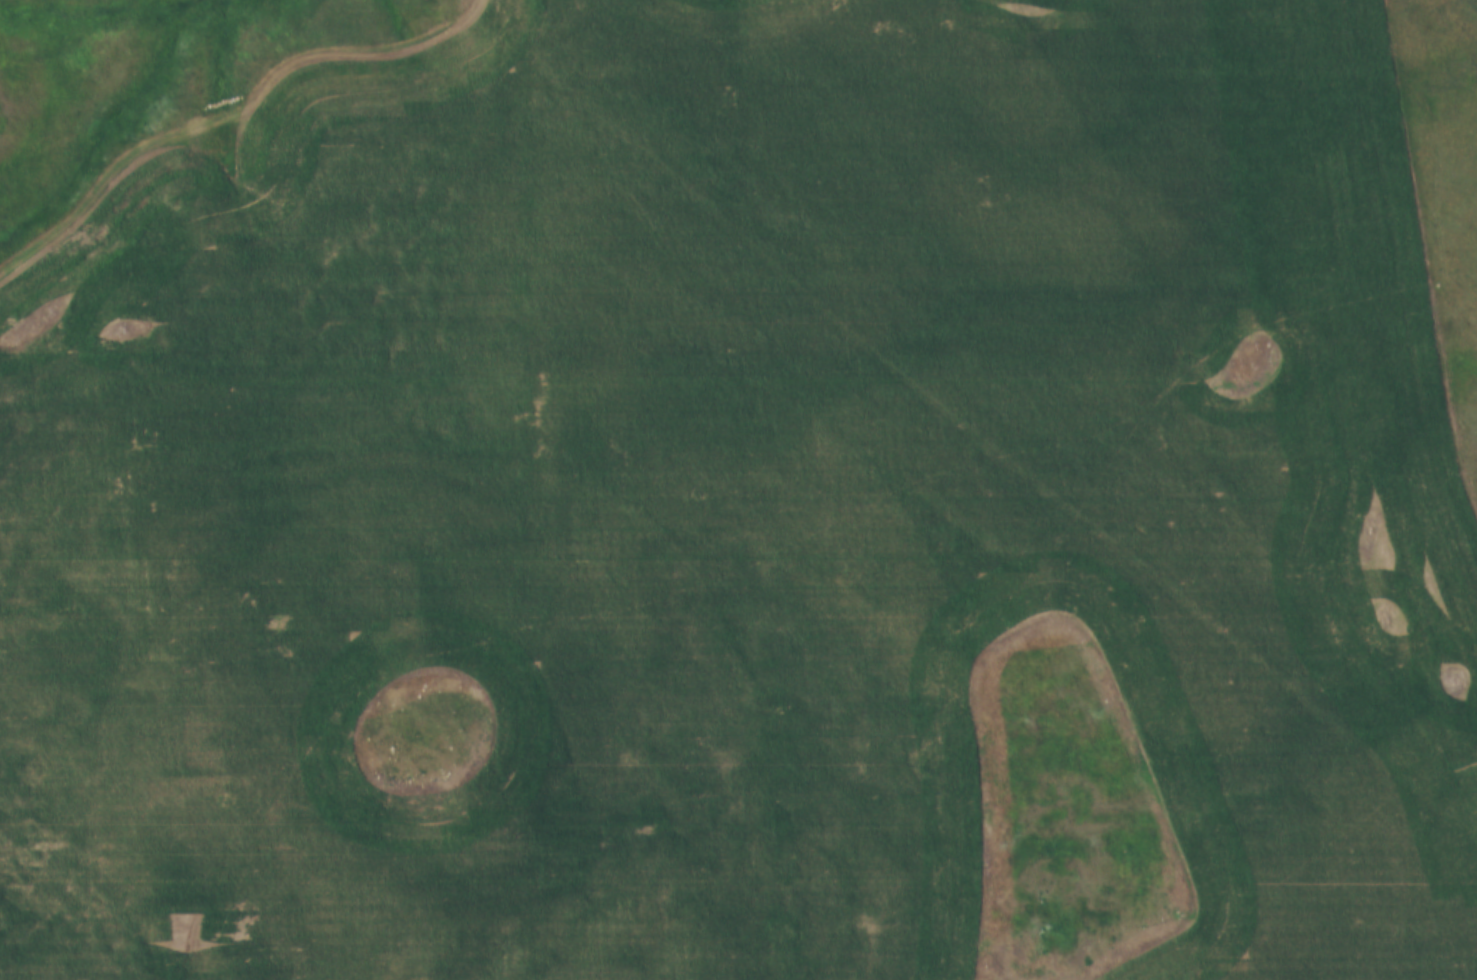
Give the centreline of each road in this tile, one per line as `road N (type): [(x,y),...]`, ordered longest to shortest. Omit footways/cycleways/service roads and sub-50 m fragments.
road 1 (track): [(484,0),(480,91),(428,382),(379,422),(227,462),(168,465),(132,489),(123,517),(127,631),(99,748),(95,820),(57,904),(0,945)]

